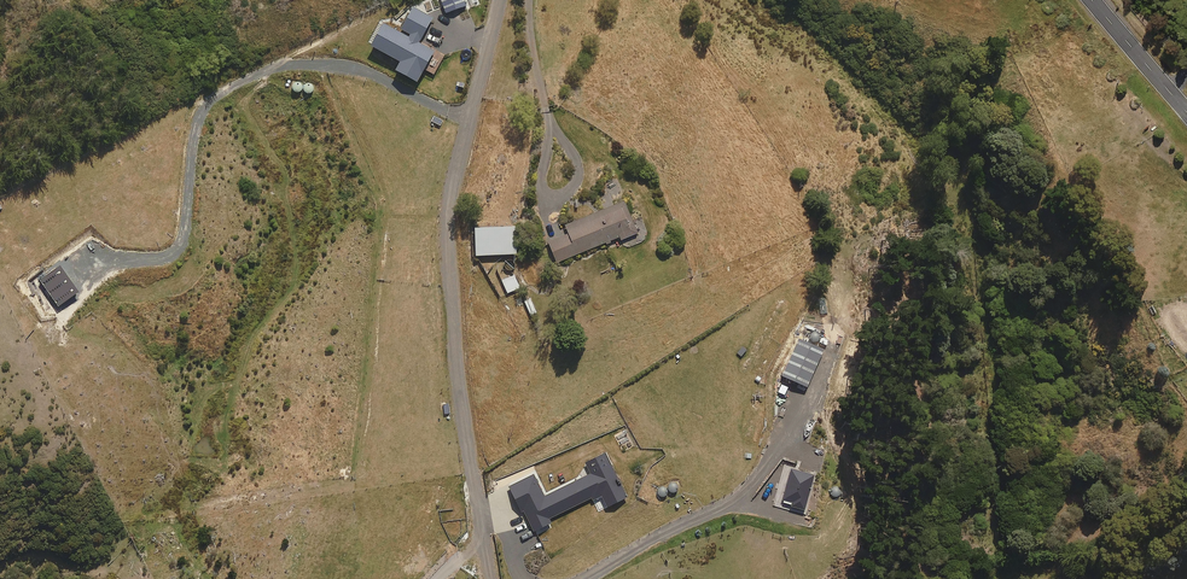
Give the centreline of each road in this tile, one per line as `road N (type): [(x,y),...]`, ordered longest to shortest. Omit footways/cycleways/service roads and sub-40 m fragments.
road 1 (tertiary): [(1186,111),(1093,0)]

